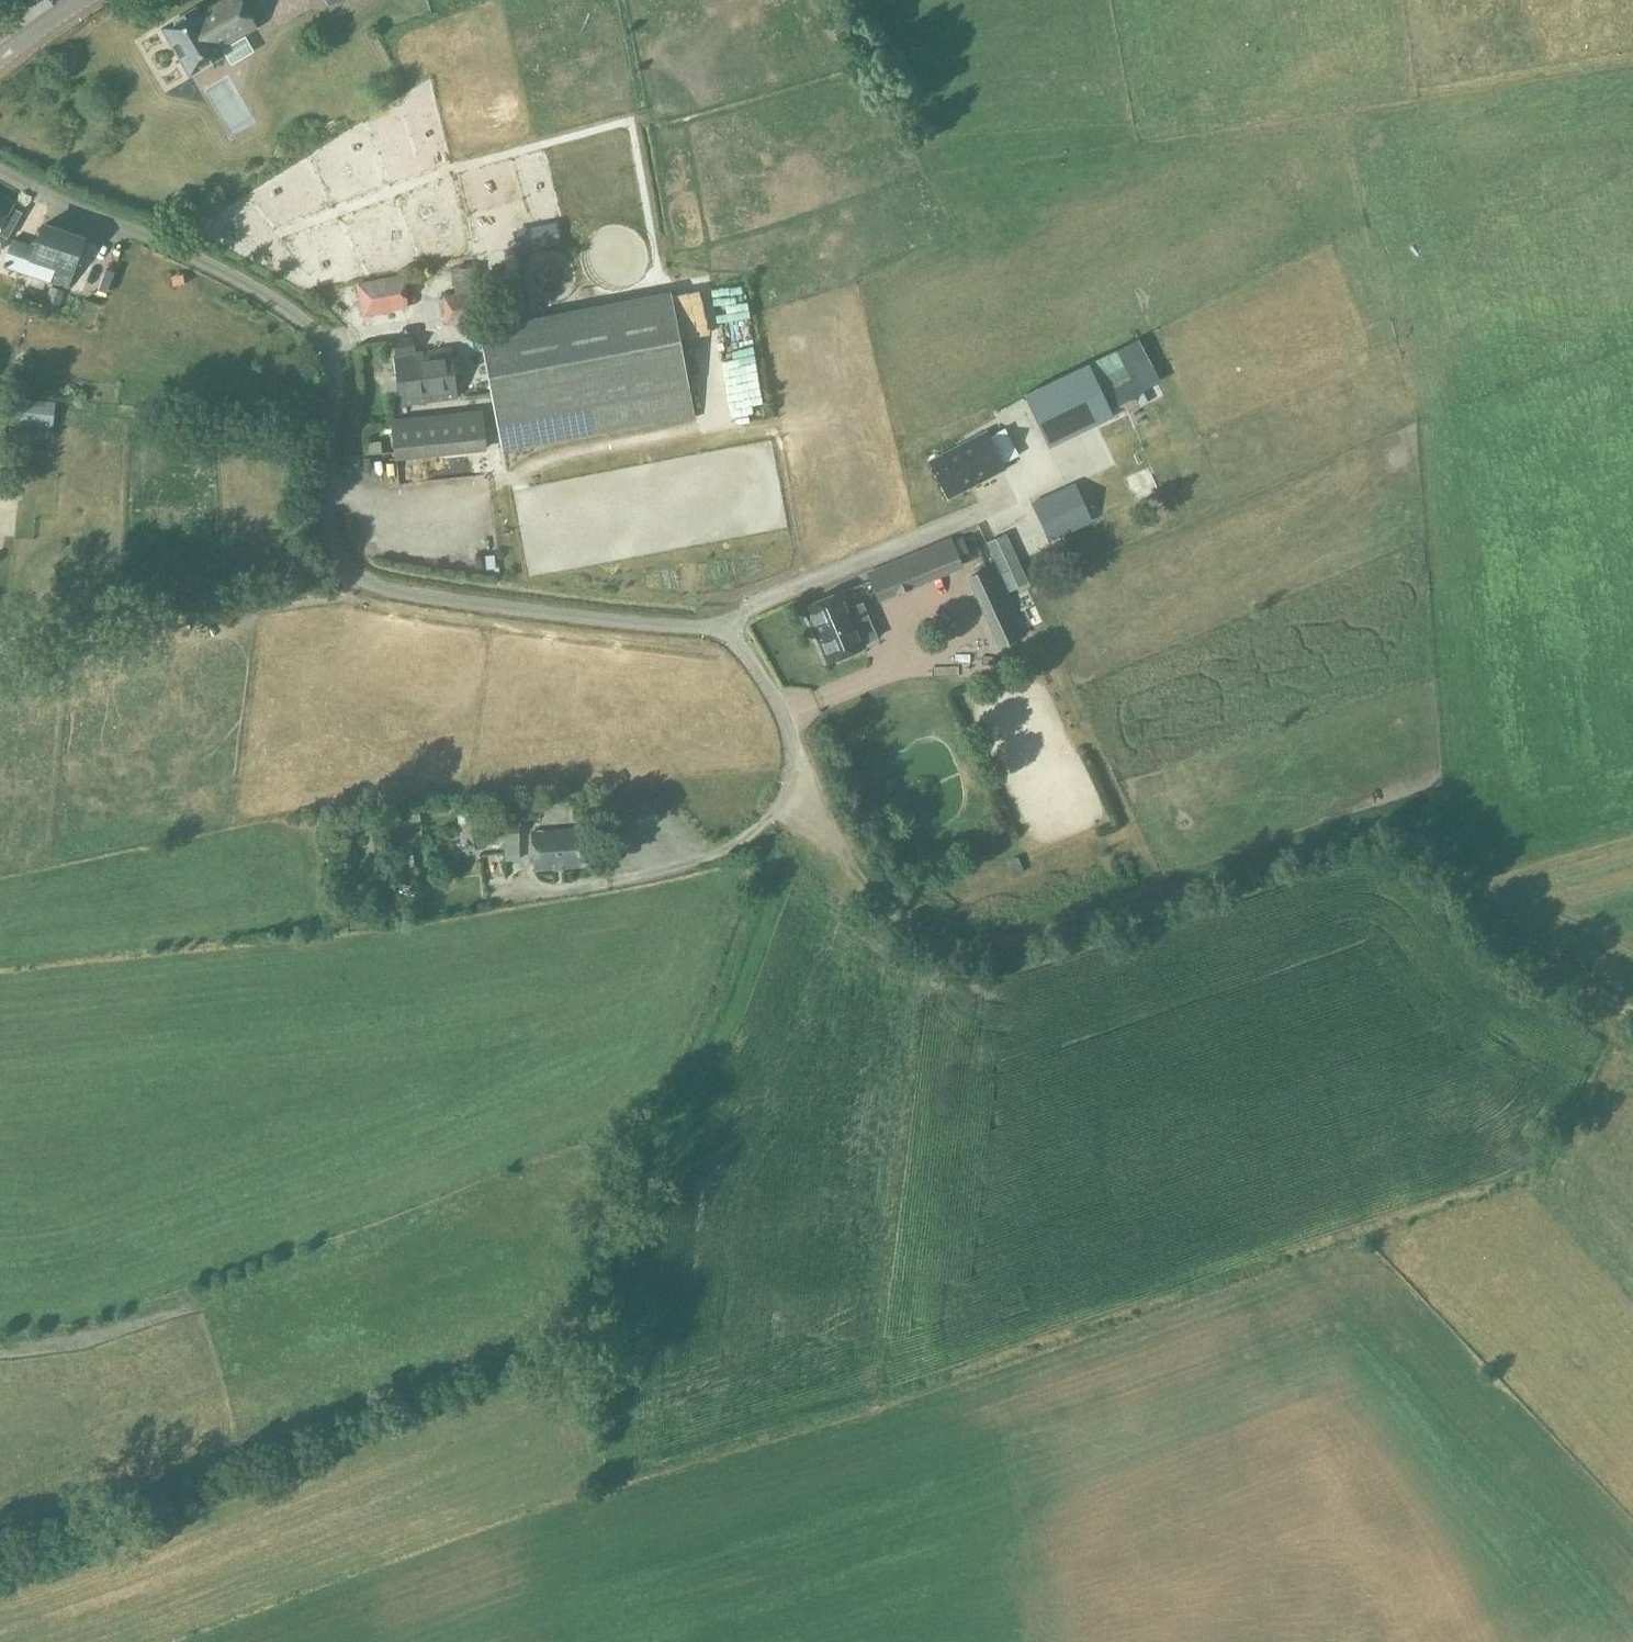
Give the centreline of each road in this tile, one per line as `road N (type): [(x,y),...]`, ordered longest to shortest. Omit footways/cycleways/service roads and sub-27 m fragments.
road 1 (unclassified): [(0,171),(243,281),(303,322),(323,347),(333,378),(327,528),(358,577),(400,593),(721,632),(772,694),(803,771)]
road 2 (track): [(803,771),(847,851),(891,910),(948,943),(1032,937),(1253,851),(1389,811),(1430,831),(1470,887)]
road 3 (track): [(1470,887),(1510,944),(1632,1017)]

